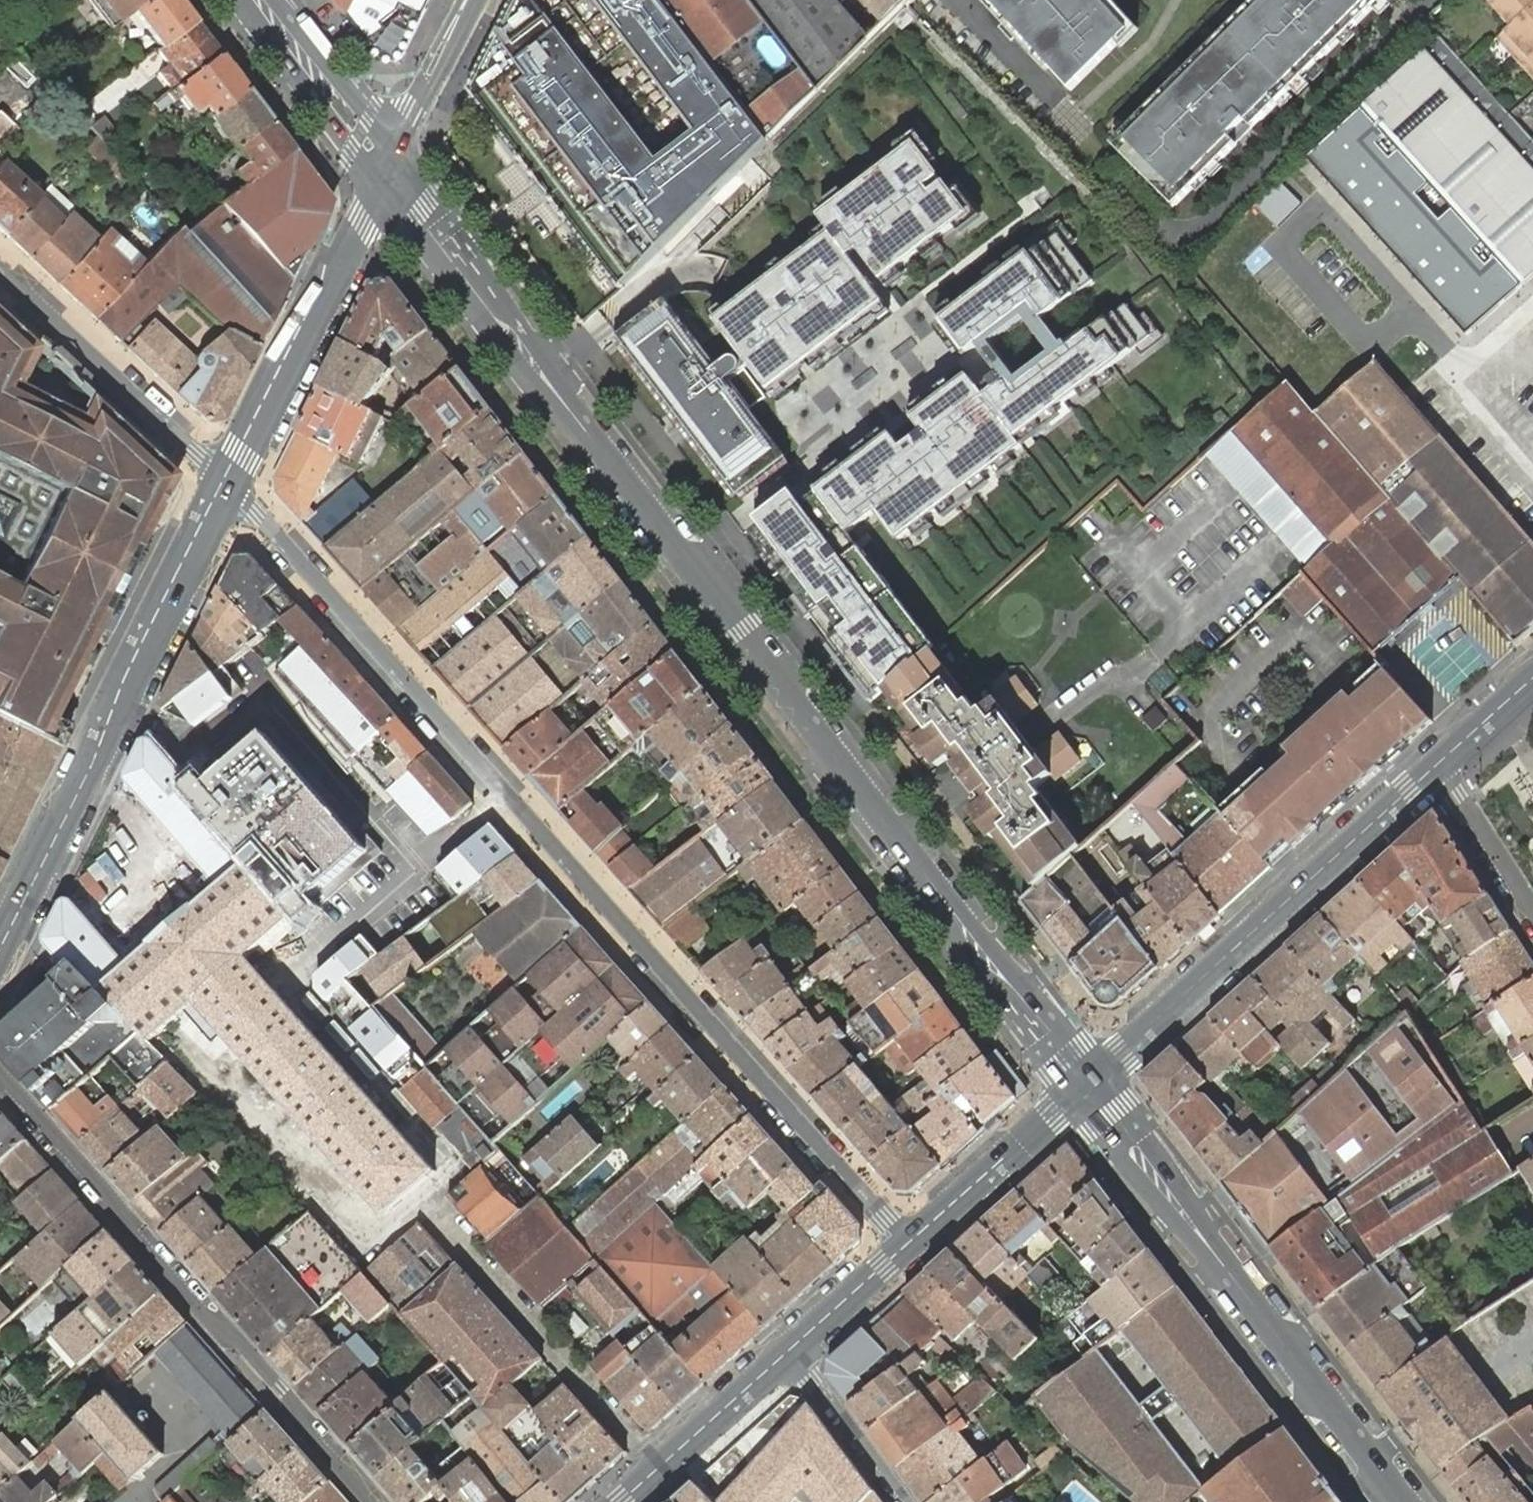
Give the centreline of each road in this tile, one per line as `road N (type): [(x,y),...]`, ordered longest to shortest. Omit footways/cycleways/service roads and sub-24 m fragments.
road 1 (secondary): [(1084,1085),(390,170)]
road 2 (residential): [(907,1245),(222,482)]
road 3 (residential): [(370,1501),(0,1076)]
road 4 (secondary): [(1406,1501),(1084,1085)]
road 5 (secondary): [(222,482),(0,947)]
road 6 (secondary): [(1084,1085),(1433,769)]
road 7 (secondary): [(390,170),(222,482)]
road 8 (residential): [(0,277),(222,482)]
road 9 (secondary): [(907,1245),(1084,1085)]
road 10 (secondary): [(620,1501),(786,1353)]
road 11 (secondary): [(390,170),(259,0)]
road 12 (secondary): [(475,0),(390,170)]
road 13 (residential): [(786,1353),(901,1501)]
road 14 (residential): [(1532,912),(1458,794),(1433,769)]
road 15 (secondary): [(786,1353),(907,1245)]
road 16 (secondary): [(1433,769),(1532,678)]

